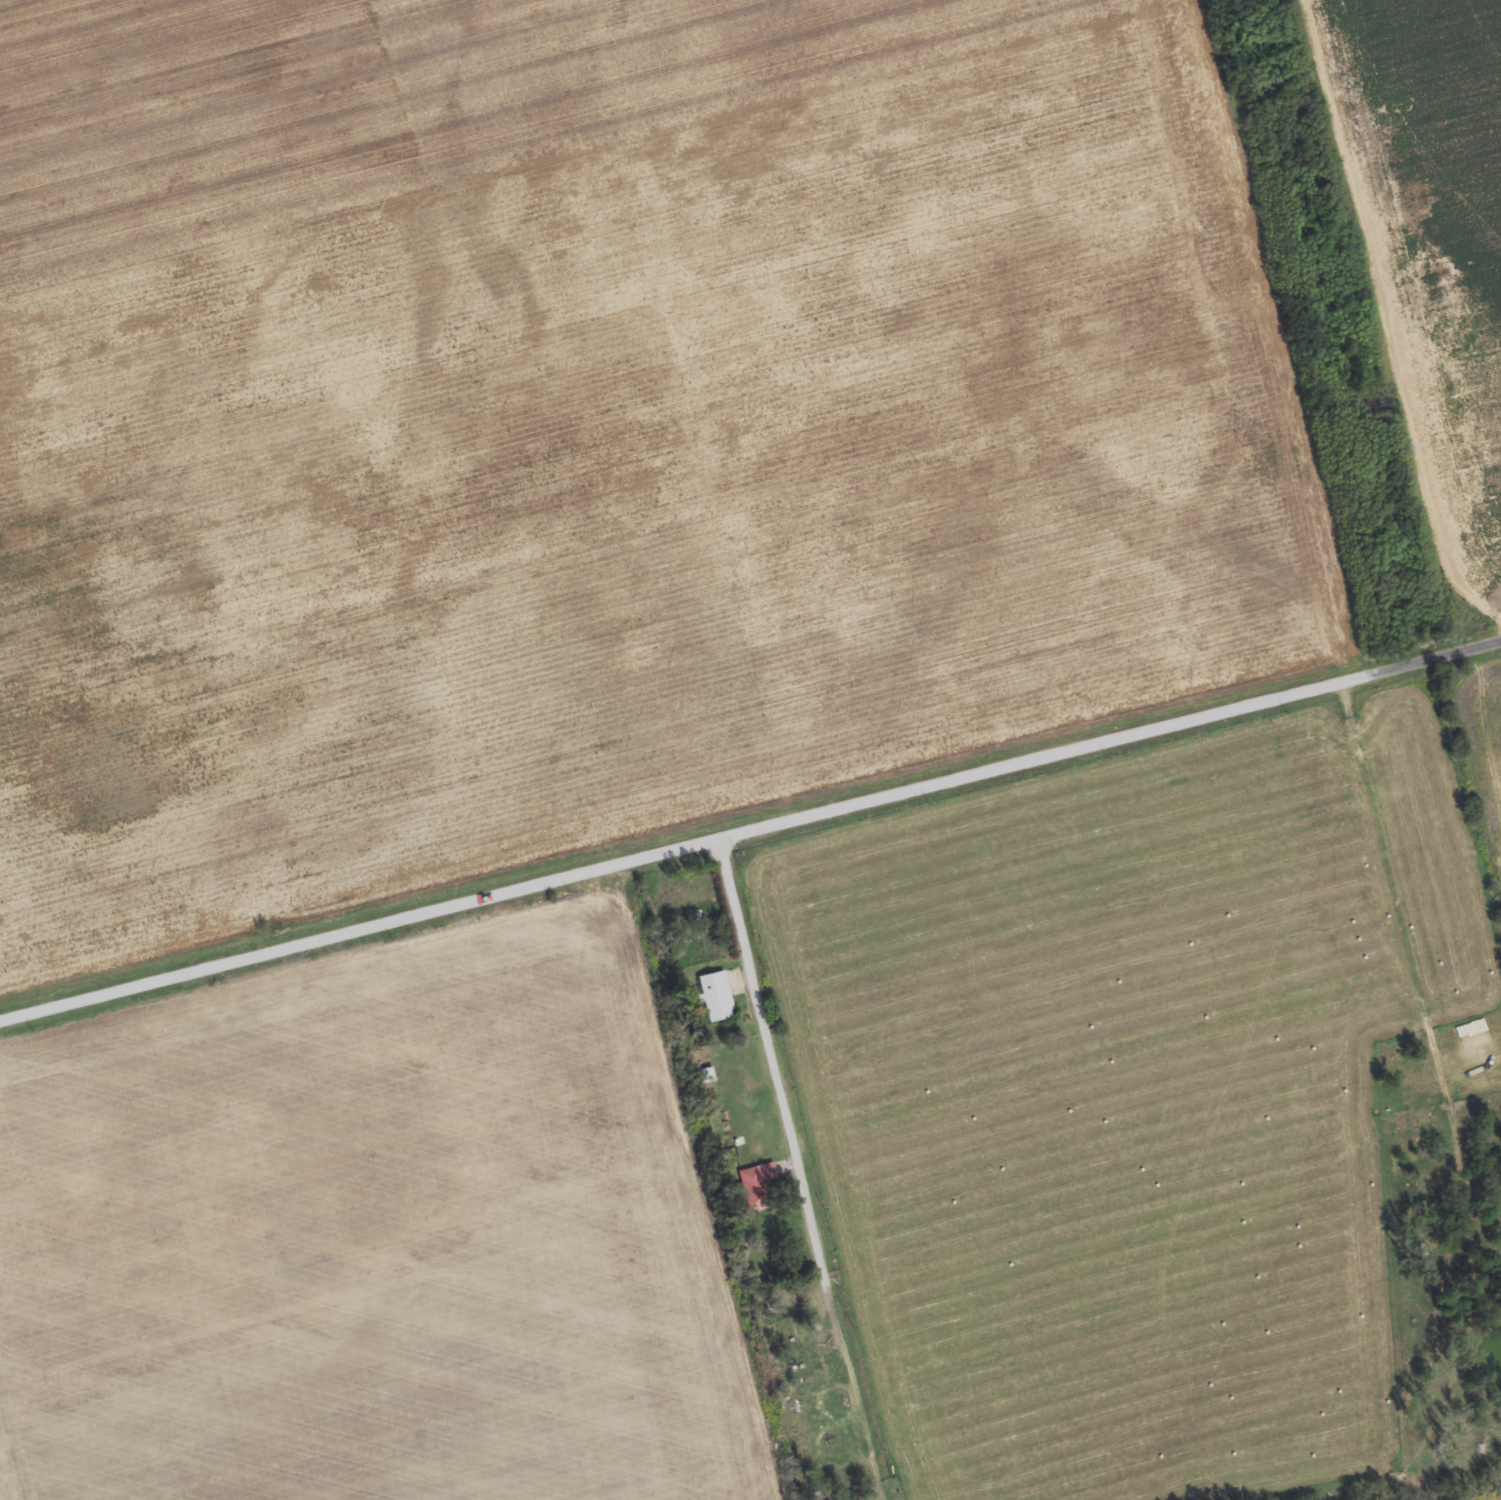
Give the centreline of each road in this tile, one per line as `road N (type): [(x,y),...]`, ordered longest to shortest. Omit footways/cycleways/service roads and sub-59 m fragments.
road 1 (residential): [(0,1022),(1500,639)]
road 2 (residential): [(720,837),(845,1374)]

